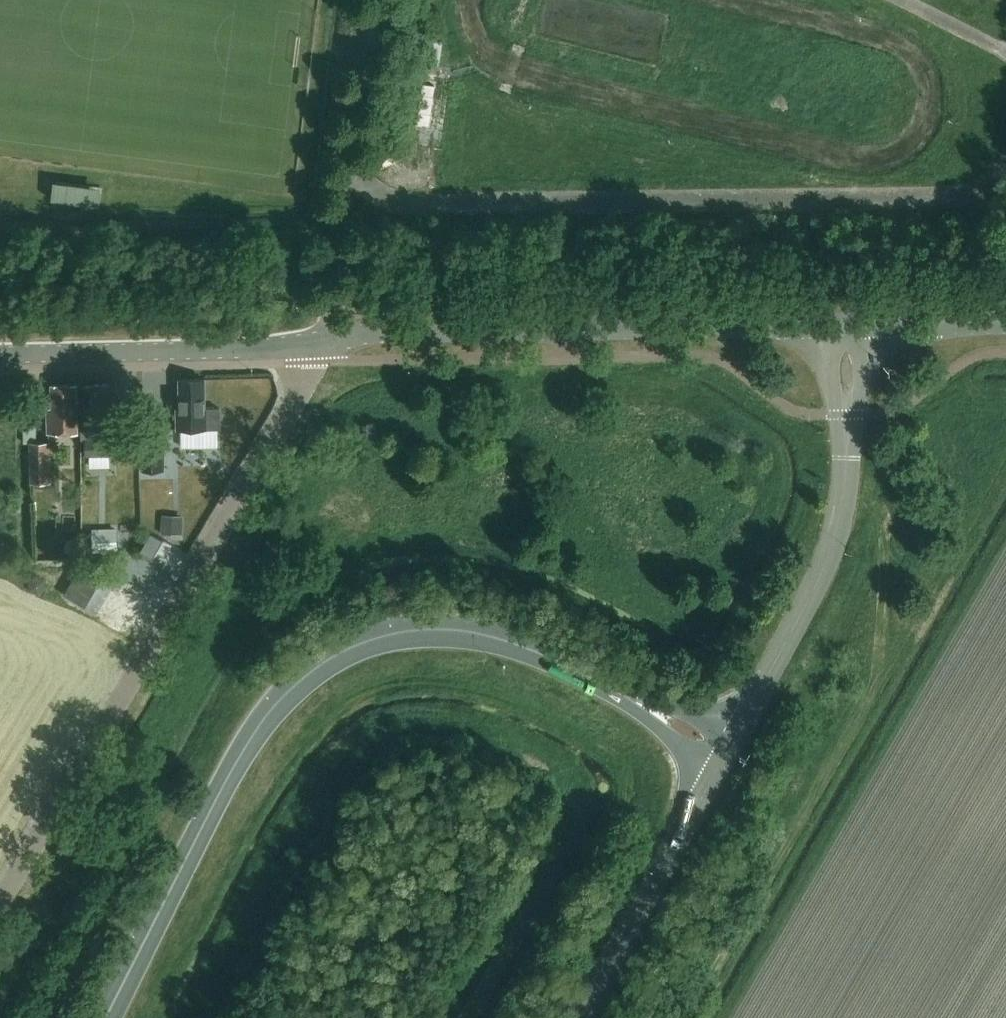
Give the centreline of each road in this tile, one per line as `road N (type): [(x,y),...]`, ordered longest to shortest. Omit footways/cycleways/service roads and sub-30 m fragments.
road 1 (trunk): [(99,1017),(245,745),(300,672),(364,635),(473,624),(541,641),(731,750)]
road 2 (unclassified): [(0,905),(234,512),(301,388),(309,346)]
road 3 (unclassified): [(309,346),(391,329),(843,320)]
road 4 (tertiary): [(731,750),(829,577),(840,521),(843,320)]
road 5 (unclassified): [(0,353),(309,346)]
road 6 (tertiary): [(582,1017),(731,750)]
road 7 (tertiary): [(1005,318),(843,320)]

